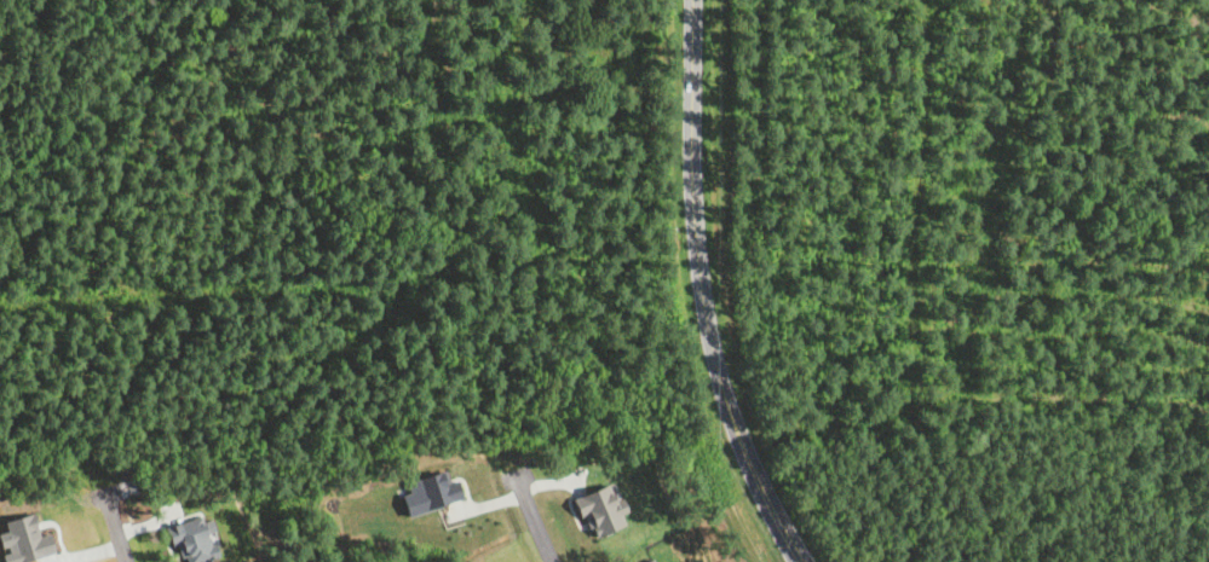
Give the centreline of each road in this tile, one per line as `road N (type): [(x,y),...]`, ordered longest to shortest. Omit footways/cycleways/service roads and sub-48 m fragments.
road 1 (residential): [(804,561),(739,435),(702,307),(692,0)]

